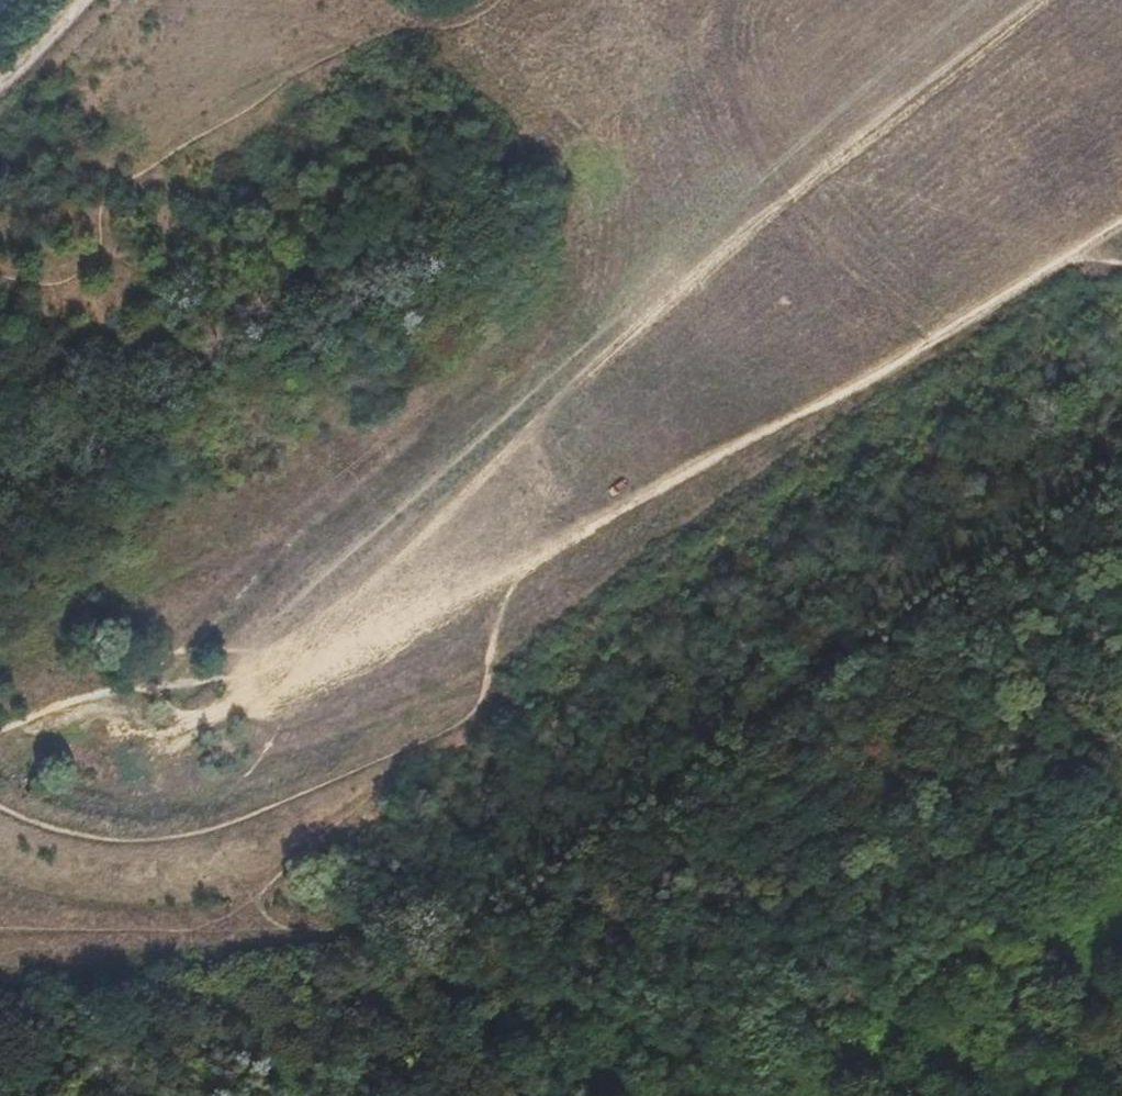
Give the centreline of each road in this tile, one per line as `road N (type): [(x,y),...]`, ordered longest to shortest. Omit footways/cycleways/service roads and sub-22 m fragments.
road 1 (track): [(0,98),(13,93),(86,0)]

